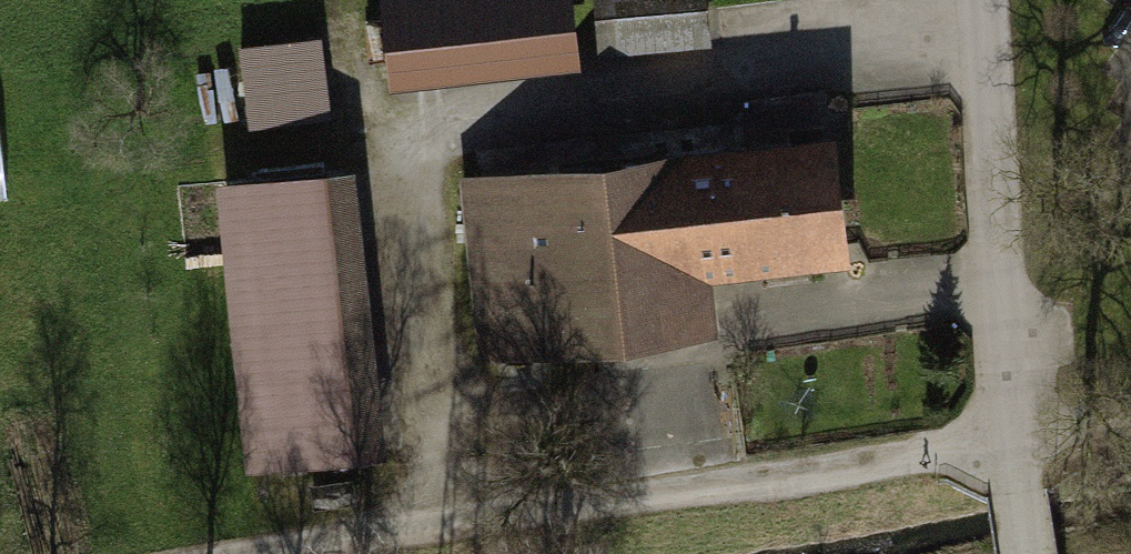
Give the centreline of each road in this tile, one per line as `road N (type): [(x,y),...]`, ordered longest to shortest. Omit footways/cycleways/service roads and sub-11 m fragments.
road 1 (track): [(252,553),(1008,442)]
road 2 (track): [(986,0),(982,44),(1008,442)]
road 3 (track): [(1130,419),(1008,442)]

